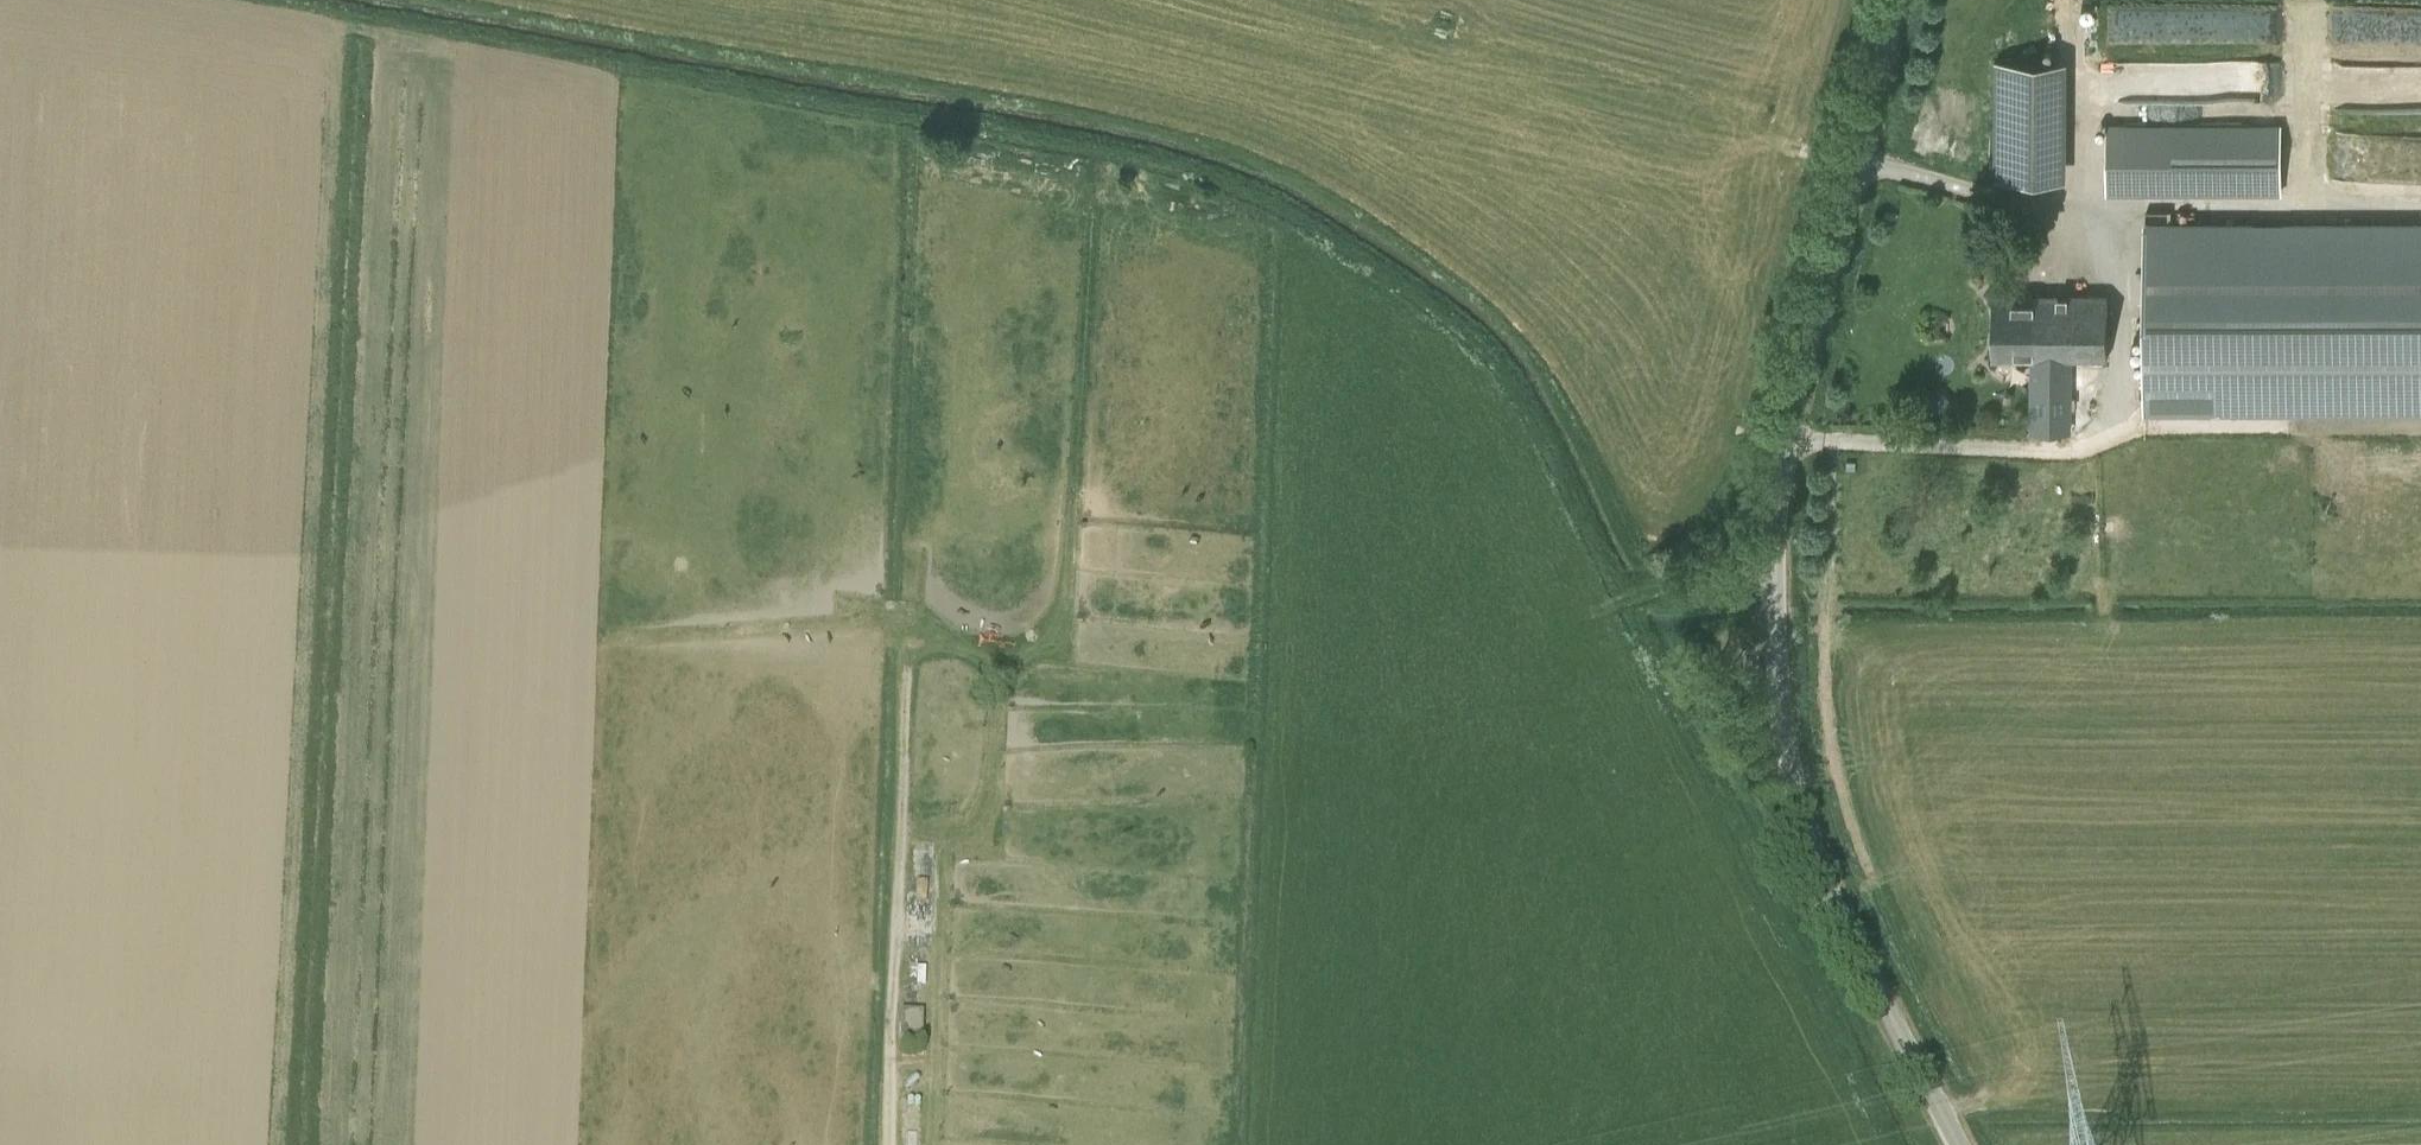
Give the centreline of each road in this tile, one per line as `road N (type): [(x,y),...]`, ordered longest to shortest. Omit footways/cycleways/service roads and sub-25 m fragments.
road 1 (unclassified): [(1962,1144),(1832,893),(1797,785),(1780,640),(1782,472),(1814,315),(1897,0)]

